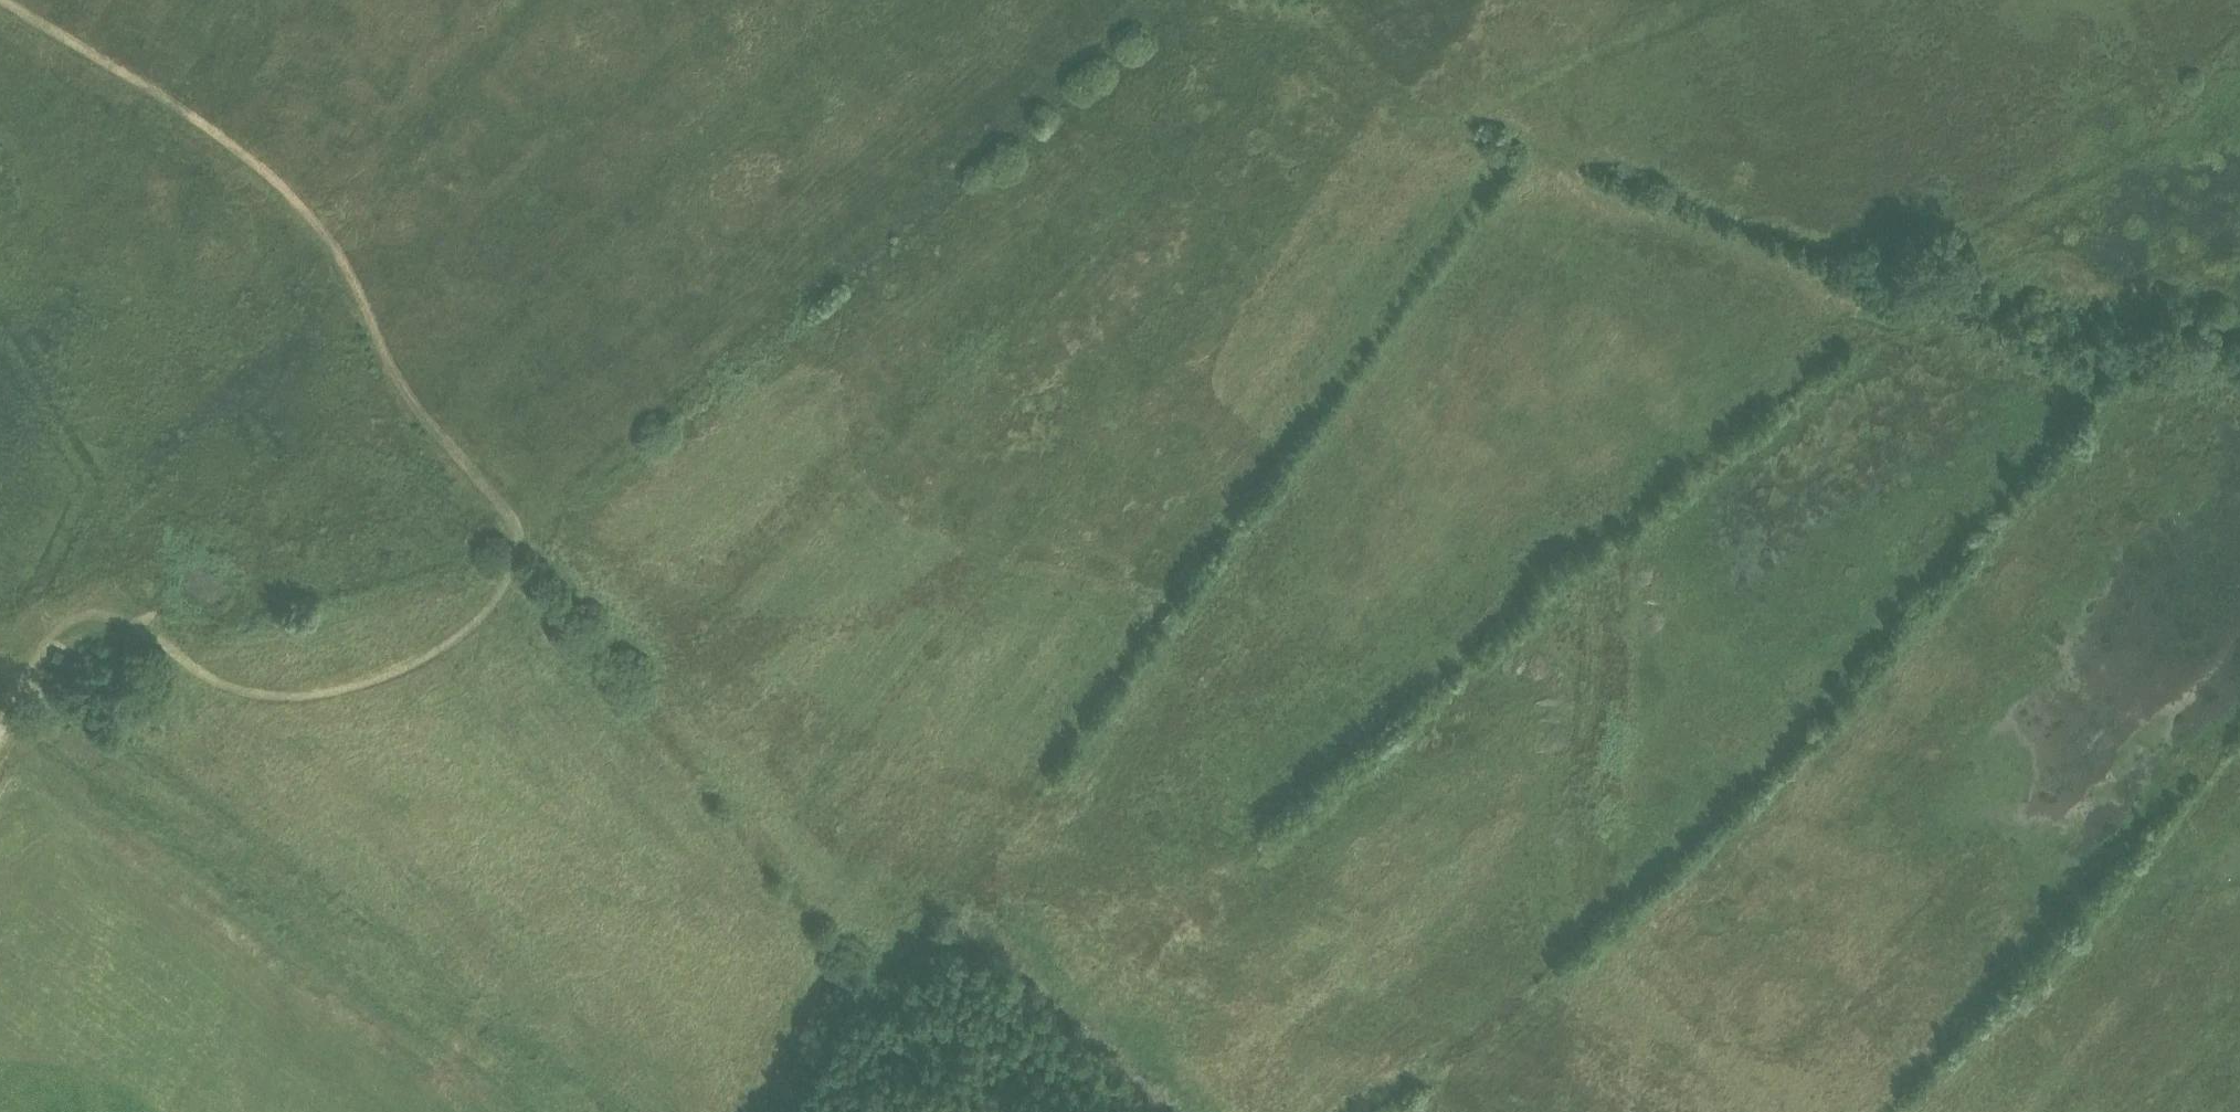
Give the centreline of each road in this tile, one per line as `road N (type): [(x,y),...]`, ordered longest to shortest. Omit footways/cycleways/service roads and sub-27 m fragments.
road 1 (track): [(23,678),(115,735),(617,1111)]

